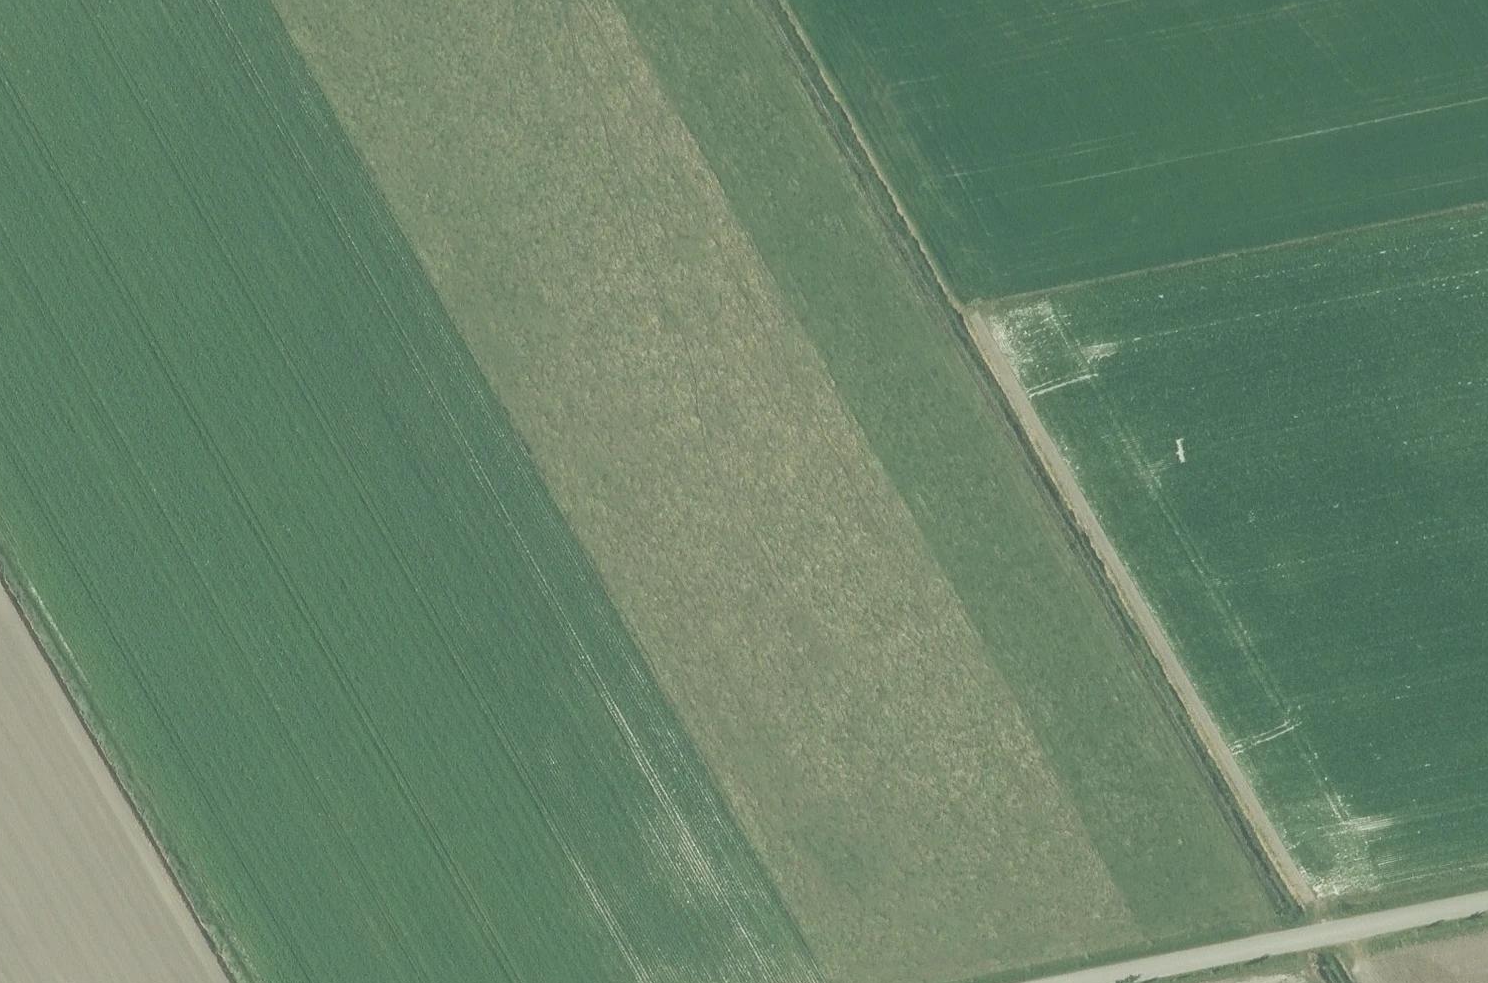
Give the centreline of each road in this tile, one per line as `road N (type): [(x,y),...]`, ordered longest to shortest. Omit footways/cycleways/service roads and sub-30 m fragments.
road 1 (unclassified): [(1092,982),(1487,905)]

